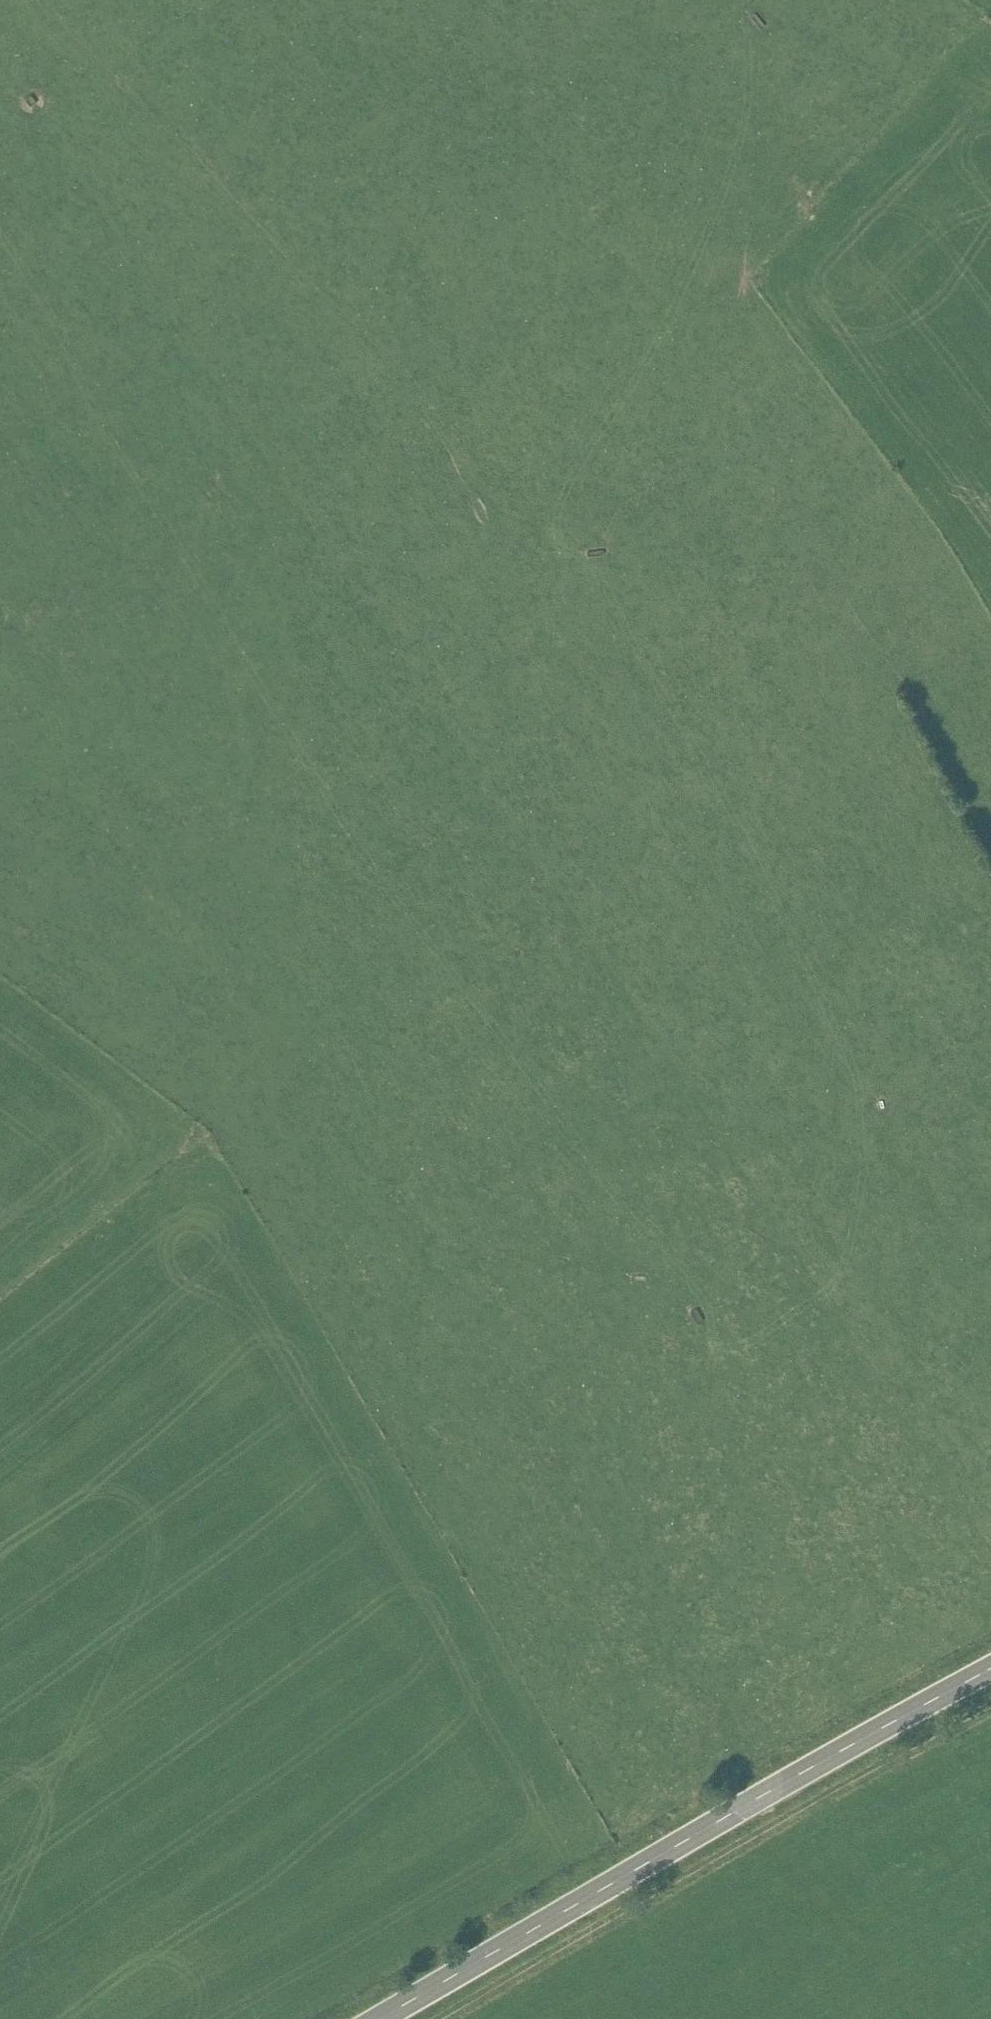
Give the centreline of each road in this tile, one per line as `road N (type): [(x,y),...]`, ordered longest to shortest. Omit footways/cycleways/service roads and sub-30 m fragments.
road 1 (secondary): [(990,1668),(373,2018)]
road 2 (track): [(990,1704),(435,2018)]

